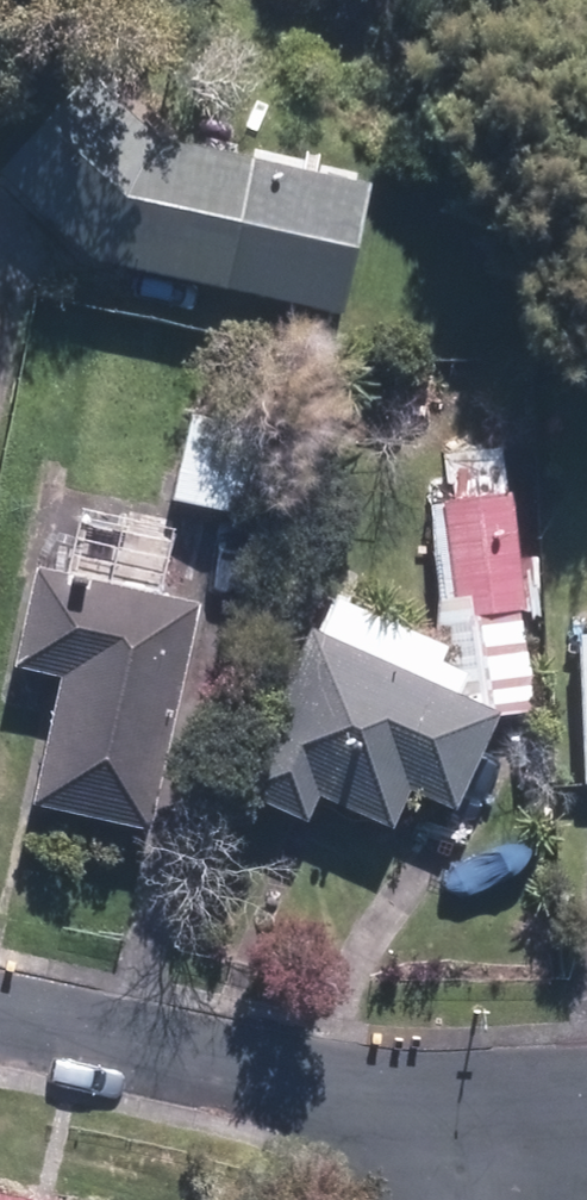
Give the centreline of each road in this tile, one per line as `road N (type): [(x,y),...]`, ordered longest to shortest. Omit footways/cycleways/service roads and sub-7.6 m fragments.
road 1 (residential): [(0,1030),(143,1059),(558,1103)]

